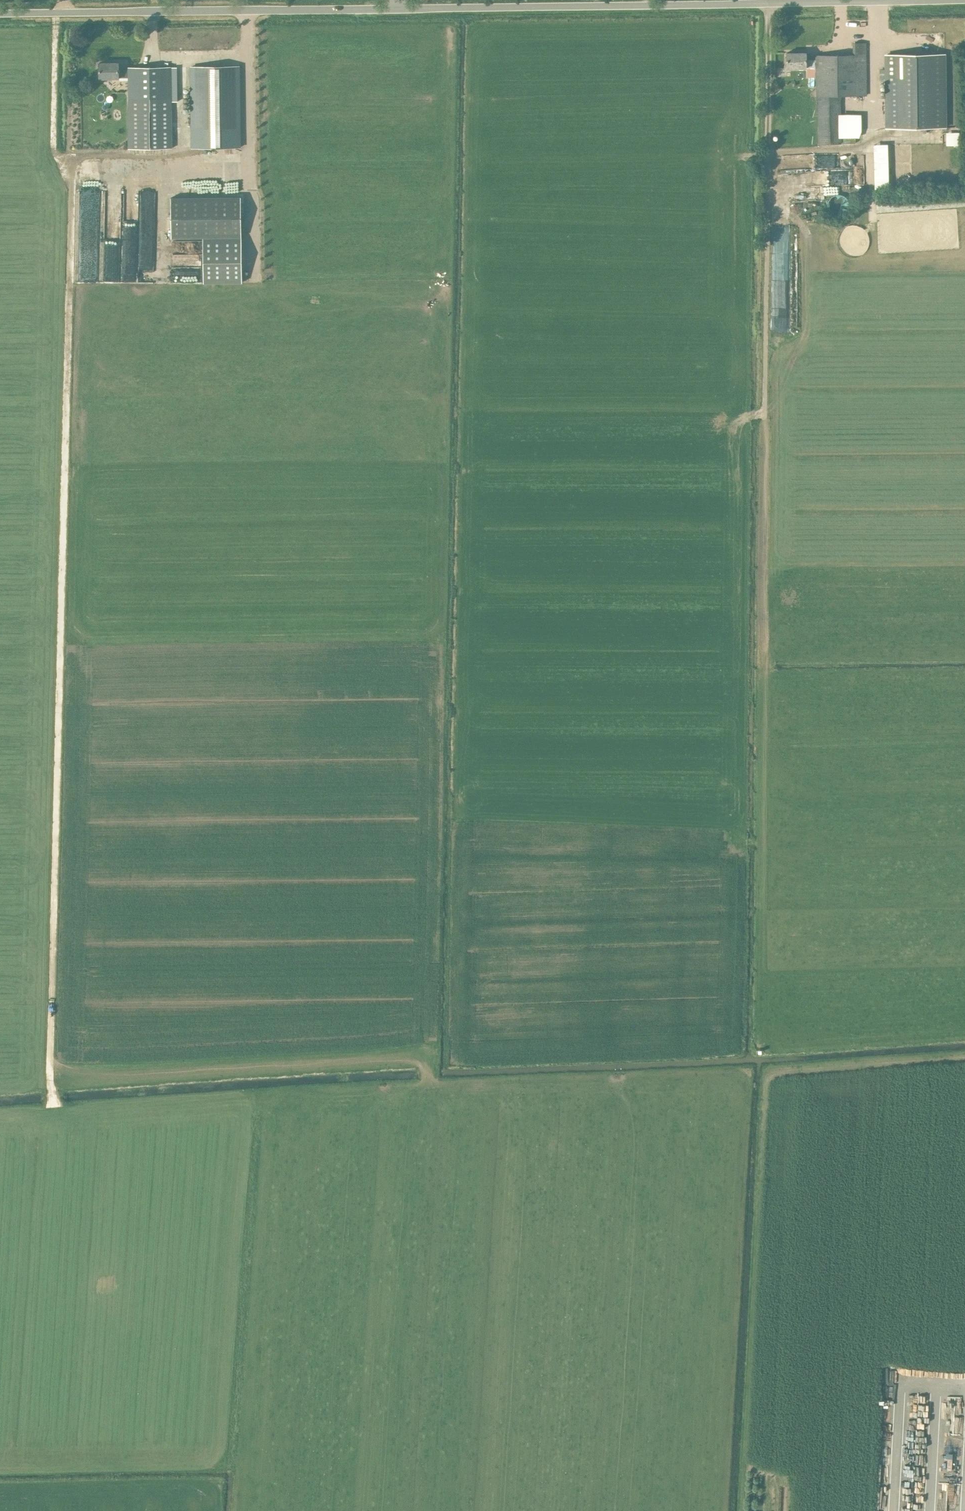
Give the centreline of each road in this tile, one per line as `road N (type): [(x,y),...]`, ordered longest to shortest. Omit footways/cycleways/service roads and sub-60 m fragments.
road 1 (unclassified): [(964,1),(0,13)]

